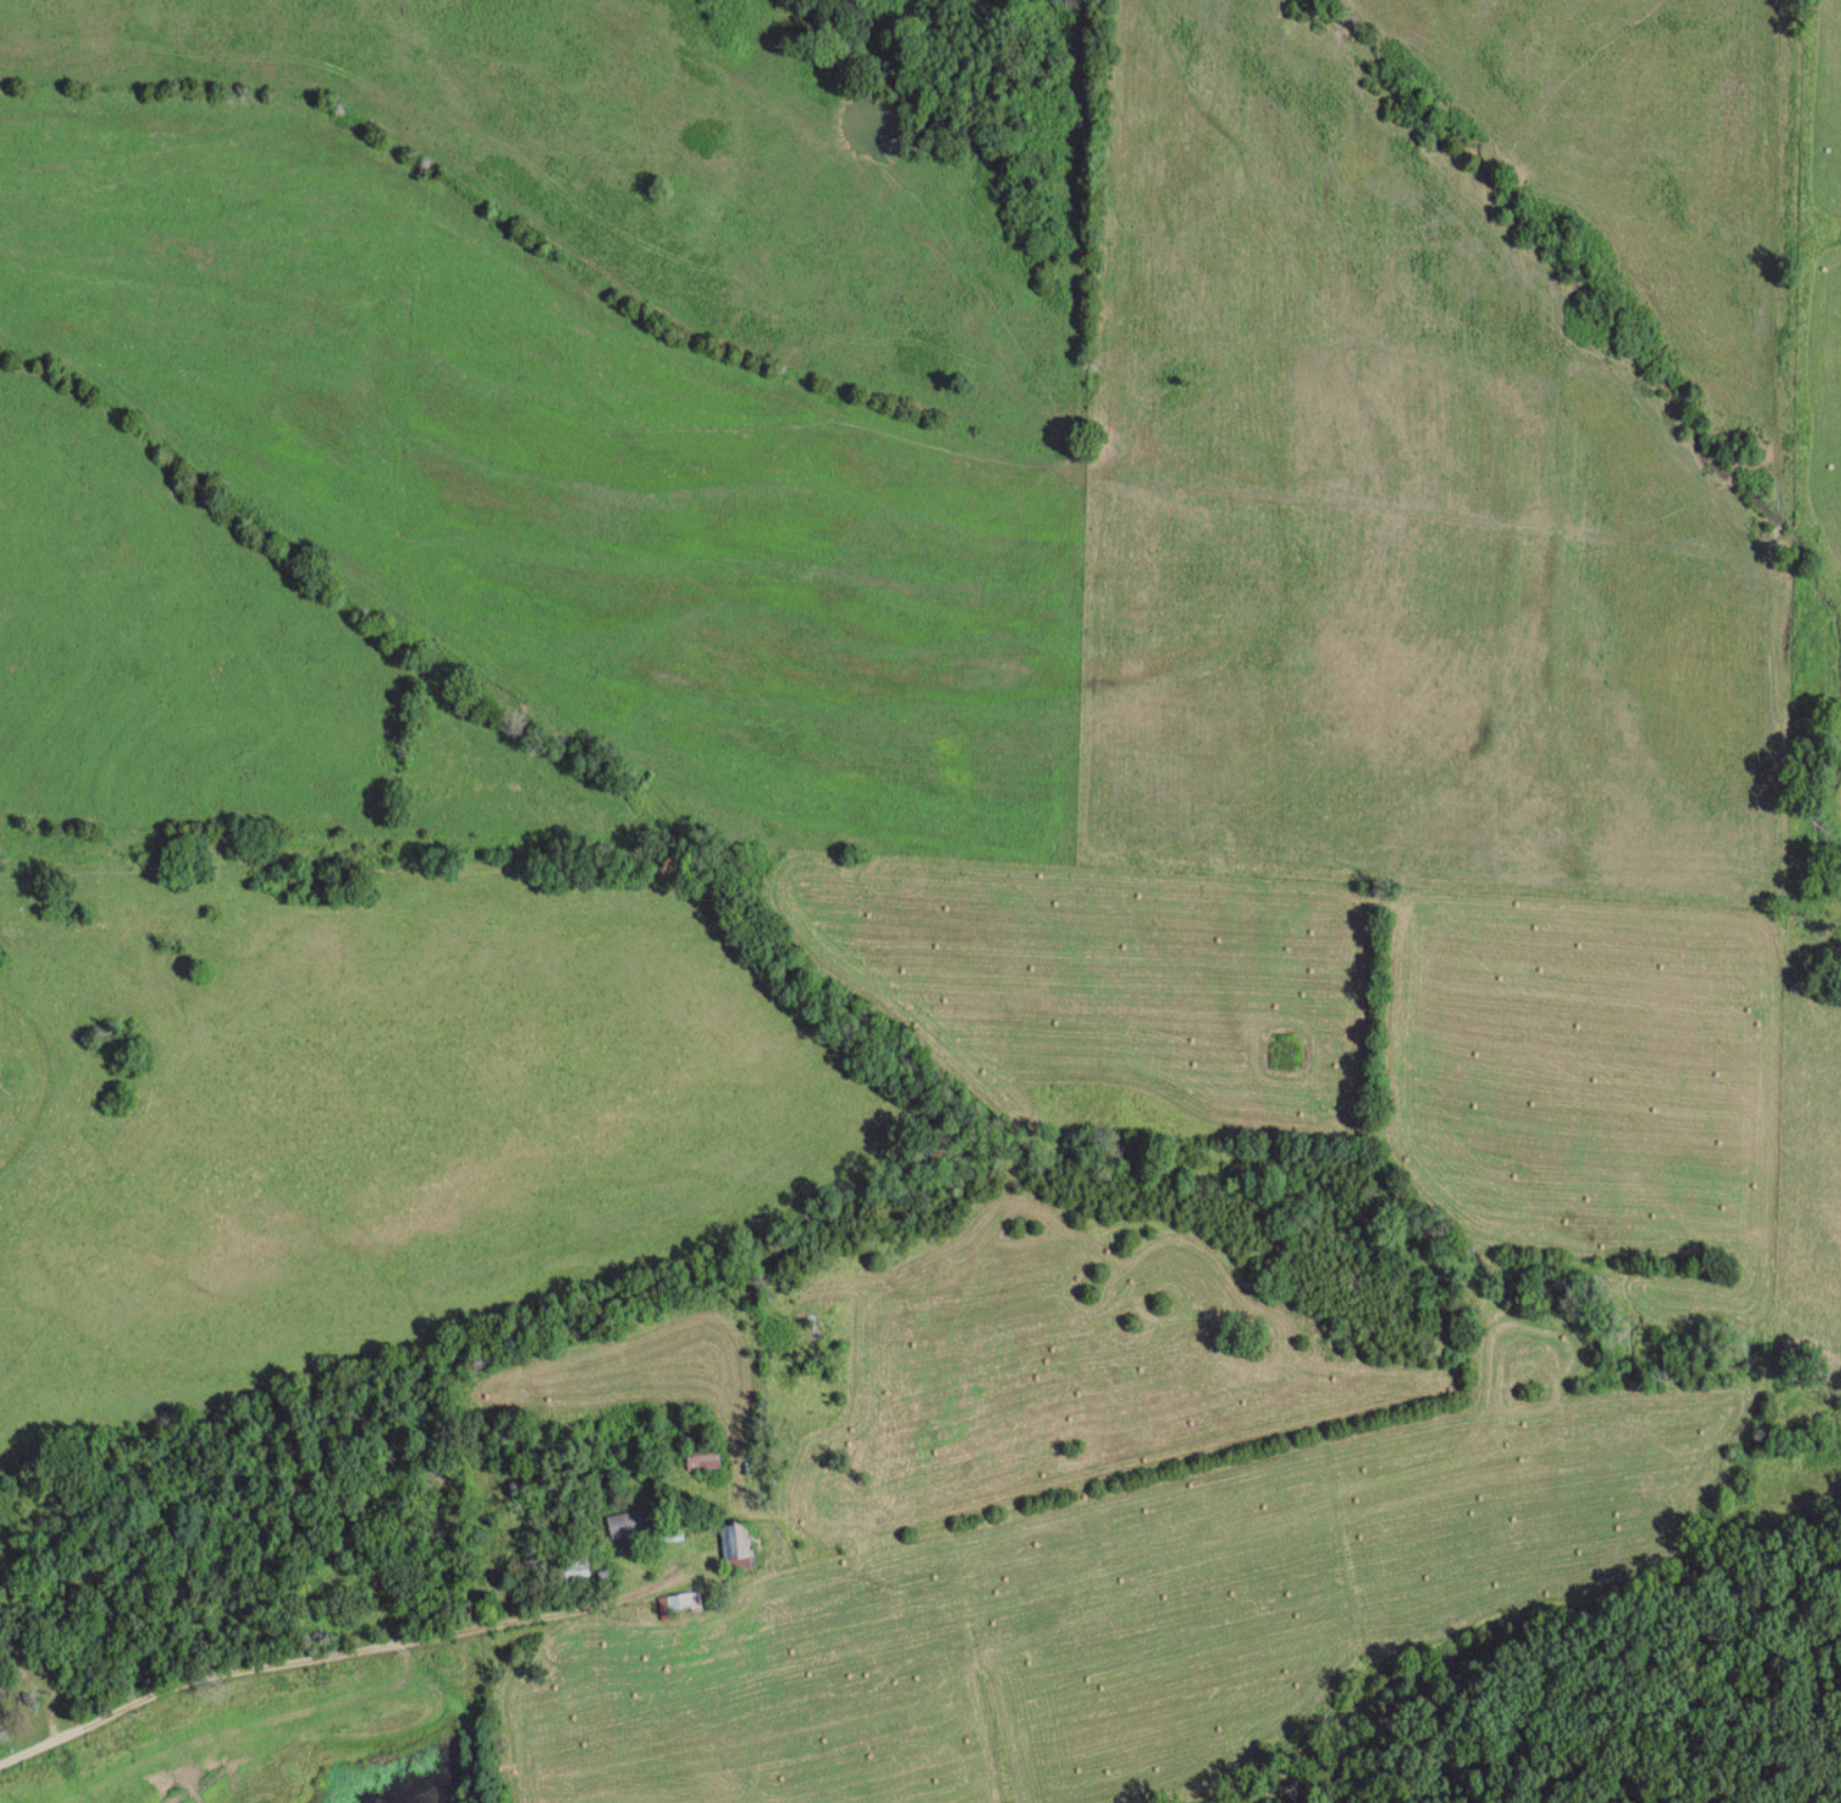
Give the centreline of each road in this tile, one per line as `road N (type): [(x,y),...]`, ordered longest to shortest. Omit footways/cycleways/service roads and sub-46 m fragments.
road 1 (residential): [(0,1762),(200,1678),(636,1597)]

